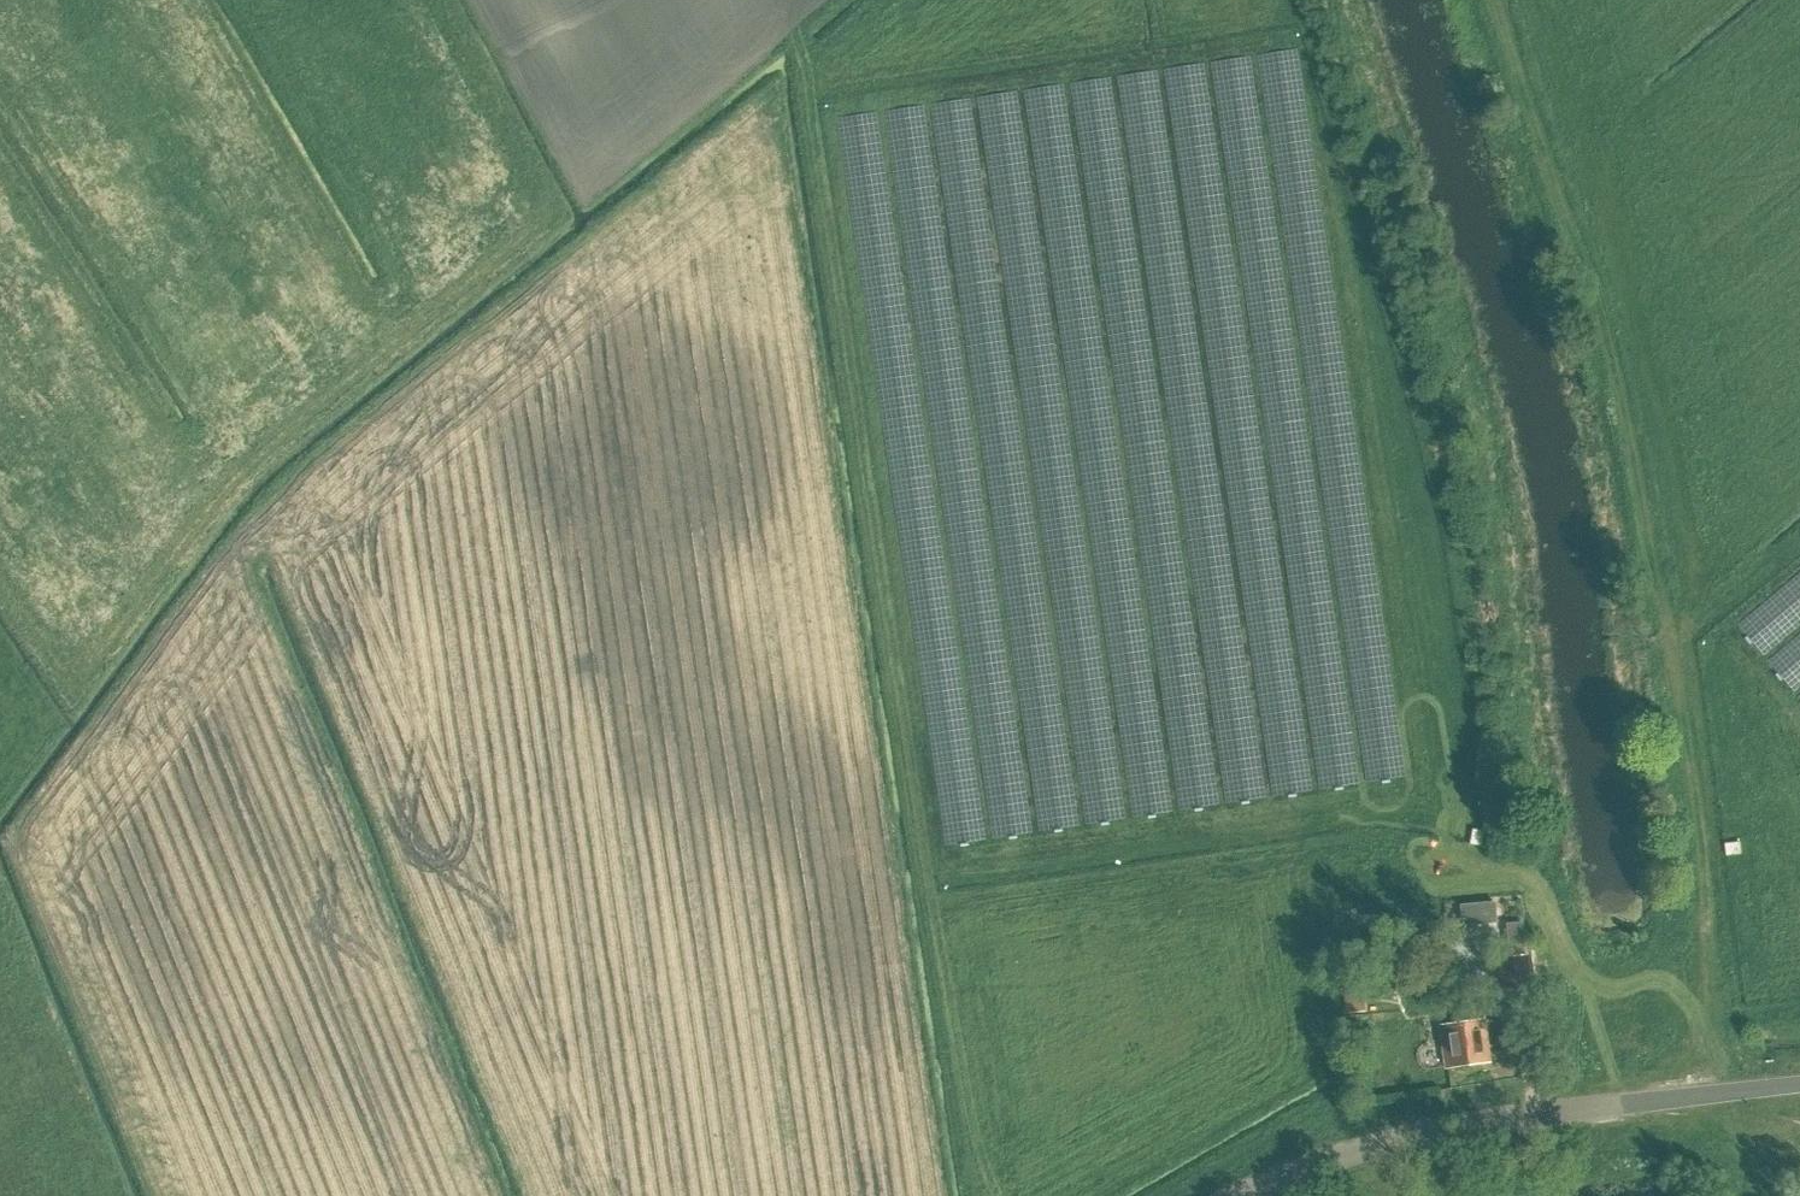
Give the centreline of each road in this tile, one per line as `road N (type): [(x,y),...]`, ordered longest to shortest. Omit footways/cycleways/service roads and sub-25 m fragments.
road 1 (track): [(1496,0),(1616,373),(1708,910),(1721,1093)]
road 2 (tertiary): [(1721,1093),(1434,1131),(1325,1159),(1238,1195)]

